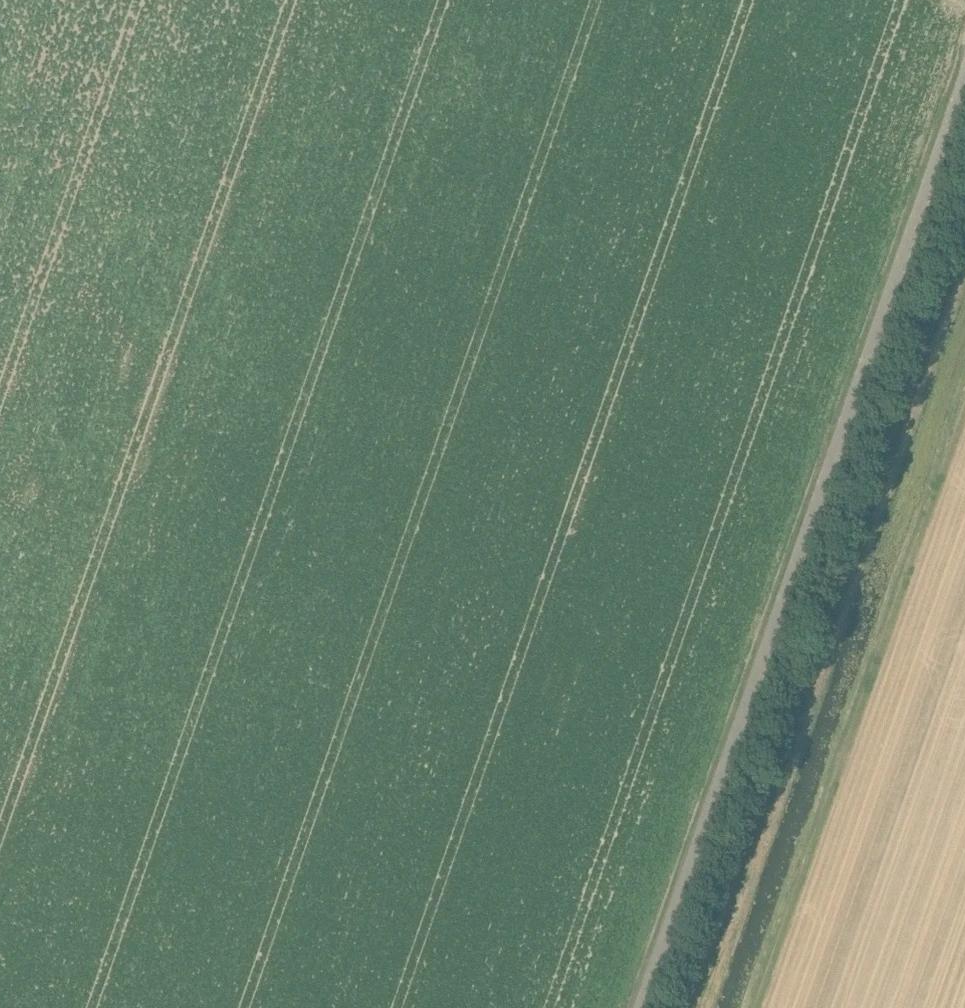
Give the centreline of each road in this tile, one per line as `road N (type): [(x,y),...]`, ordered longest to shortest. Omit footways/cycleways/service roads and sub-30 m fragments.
road 1 (unclassified): [(641,1007),(964,78)]
road 2 (track): [(752,1007),(964,398)]

